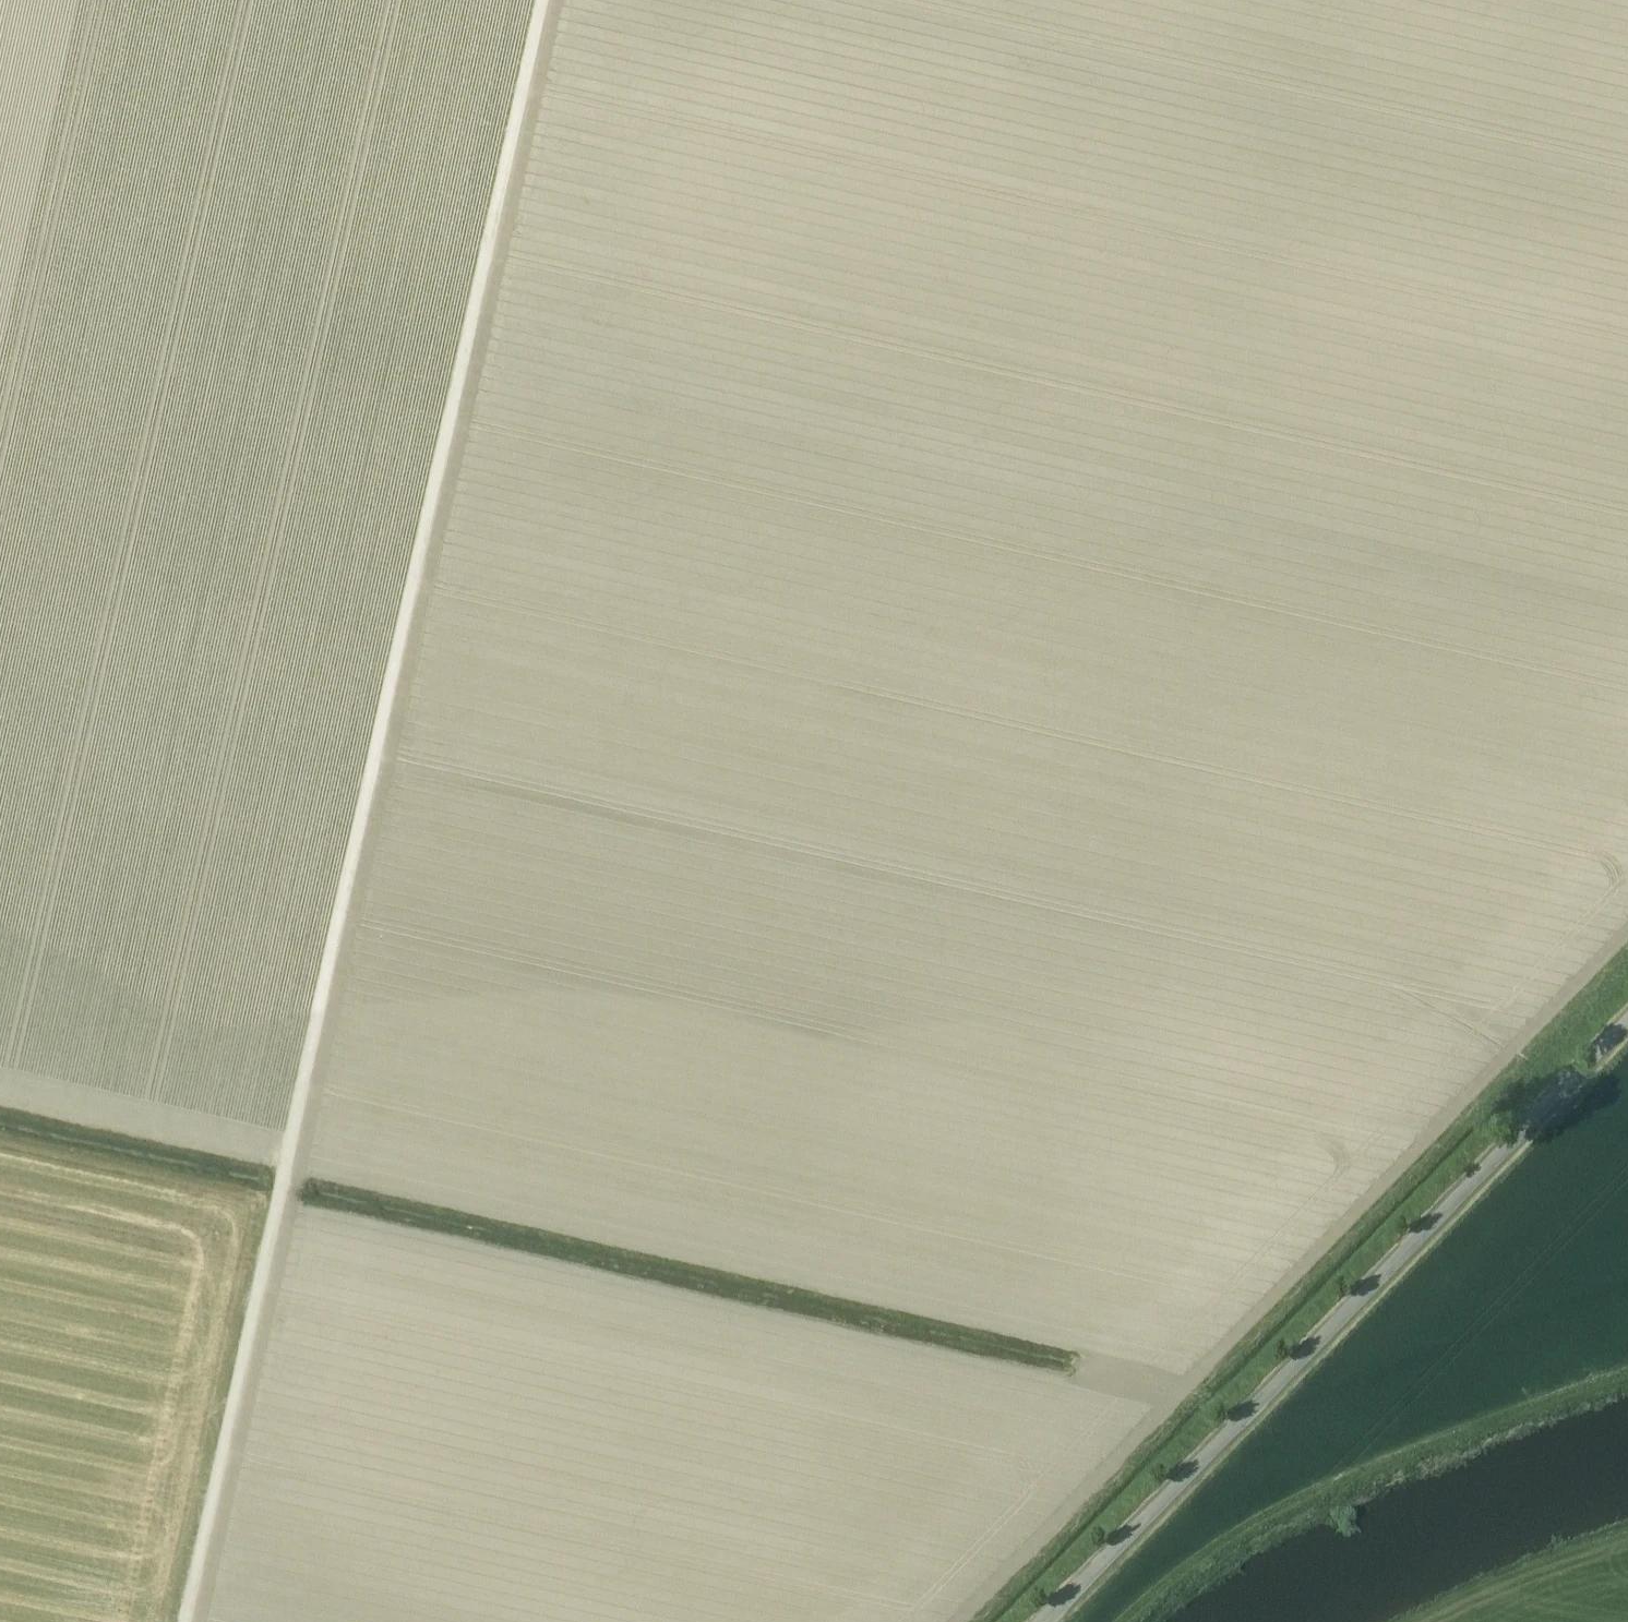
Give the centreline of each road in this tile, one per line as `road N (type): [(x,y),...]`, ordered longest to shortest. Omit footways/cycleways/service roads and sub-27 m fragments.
road 1 (track): [(186,1621),(540,0)]
road 2 (unclassified): [(1041,1621),(1627,1018)]

